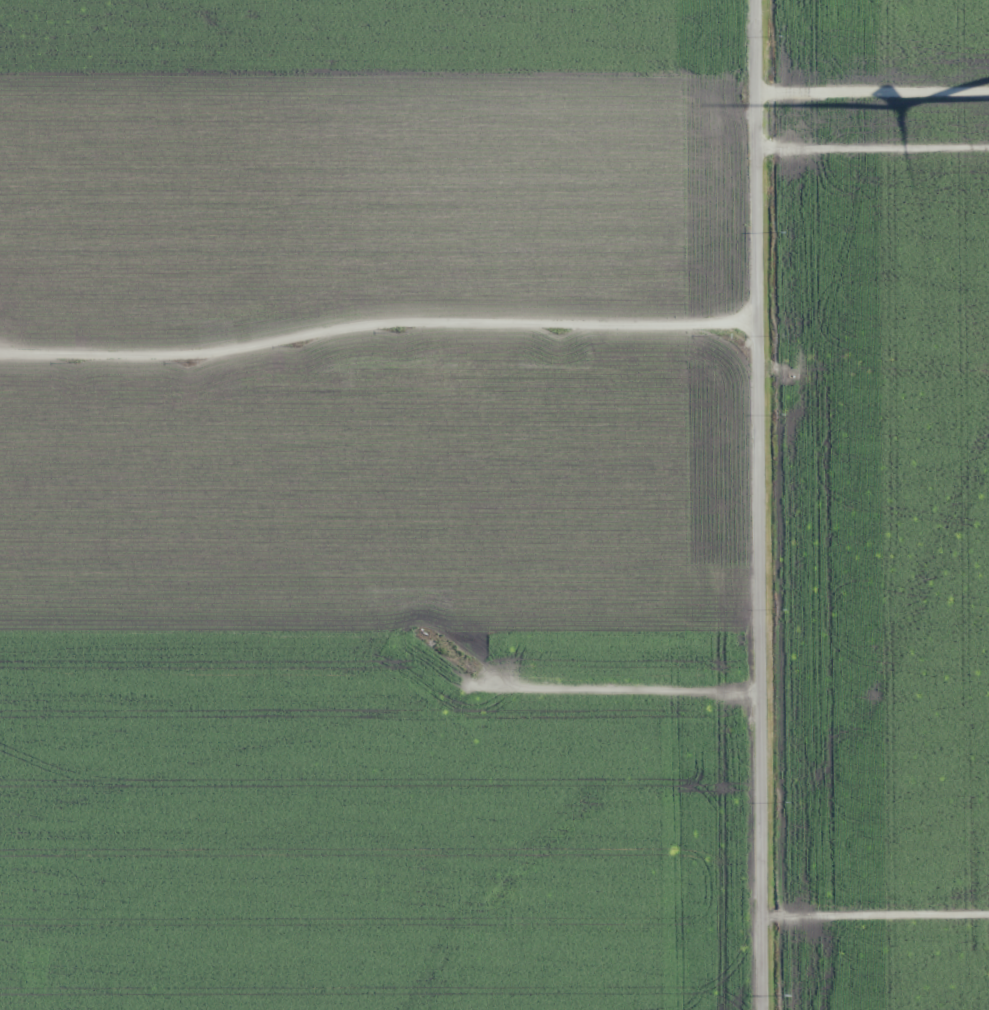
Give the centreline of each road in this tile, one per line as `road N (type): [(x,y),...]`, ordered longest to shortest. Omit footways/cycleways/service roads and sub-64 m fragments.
road 1 (residential): [(767,1009),(739,0)]
road 2 (residential): [(743,169),(988,171)]

